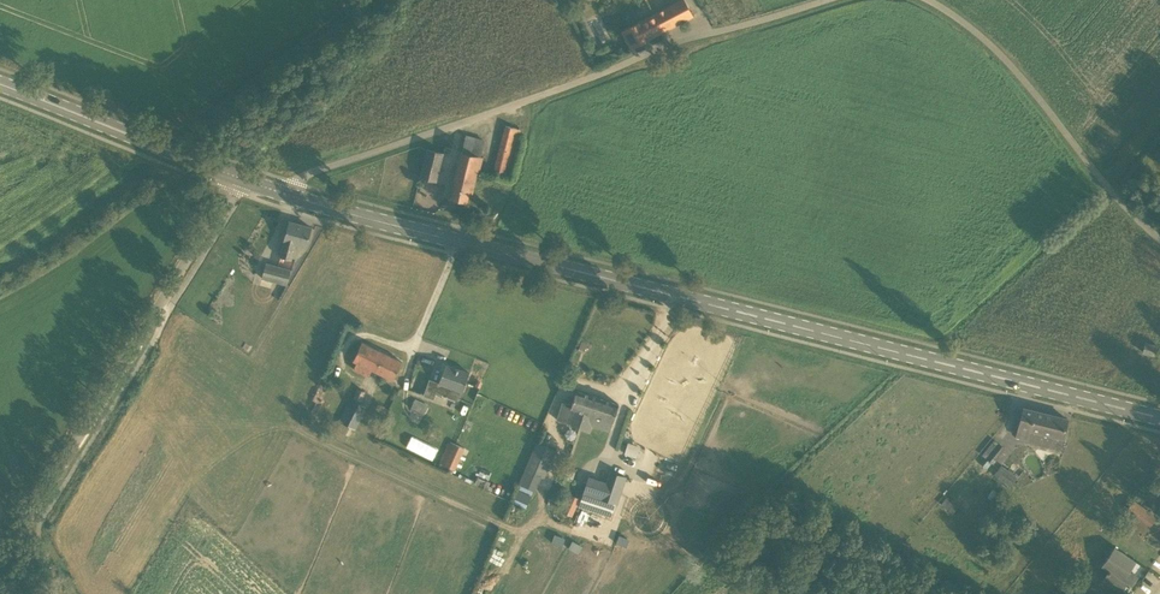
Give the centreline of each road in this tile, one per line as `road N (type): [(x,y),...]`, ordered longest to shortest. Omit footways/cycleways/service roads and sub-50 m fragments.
road 1 (primary): [(1159,419),(289,197)]
road 2 (unclassified): [(839,0),(678,46),(303,178),(289,197)]
road 3 (unclassified): [(0,565),(235,180)]
road 4 (unclassified): [(1159,238),(991,44),(924,0)]
road 5 (primary): [(235,180),(0,87)]

